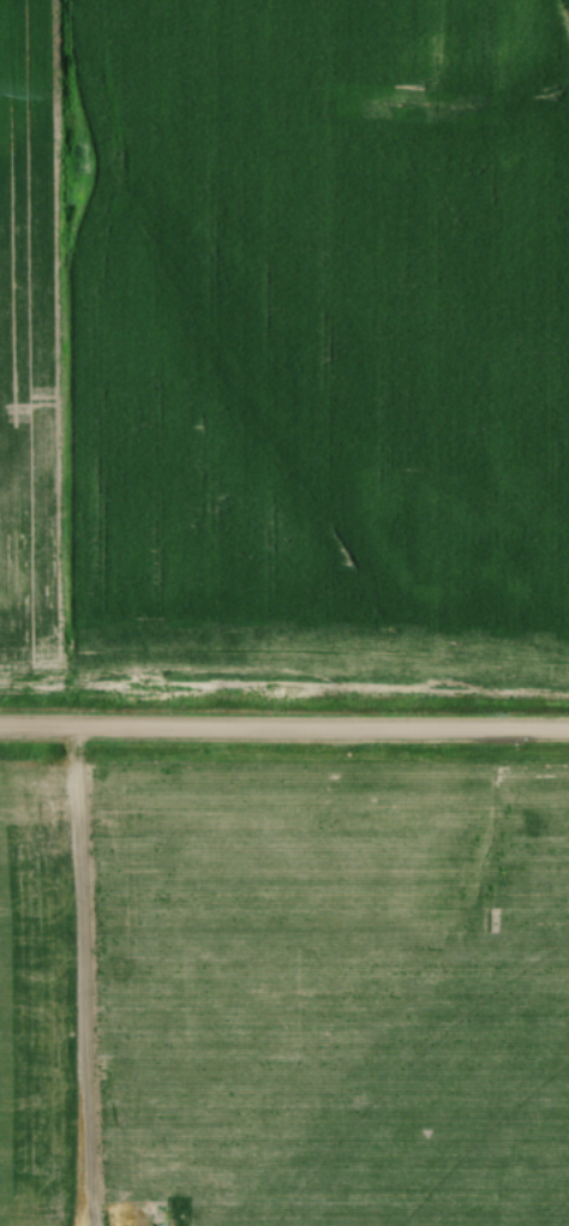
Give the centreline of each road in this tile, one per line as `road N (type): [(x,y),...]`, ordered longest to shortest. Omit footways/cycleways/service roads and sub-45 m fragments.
road 1 (residential): [(0,732),(568,734)]

